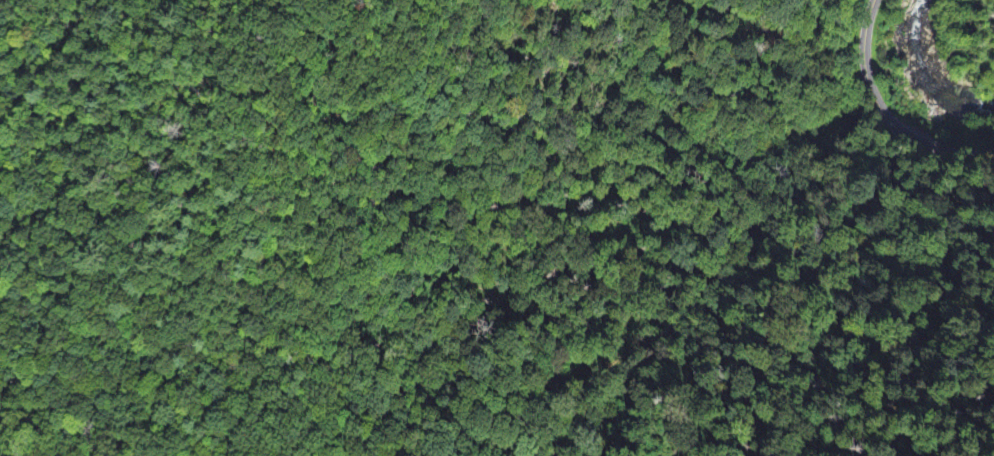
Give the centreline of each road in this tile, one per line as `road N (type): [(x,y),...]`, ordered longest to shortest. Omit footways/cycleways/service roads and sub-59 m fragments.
road 1 (tertiary): [(874,0),(862,66),(880,111),(931,149),(993,154)]

